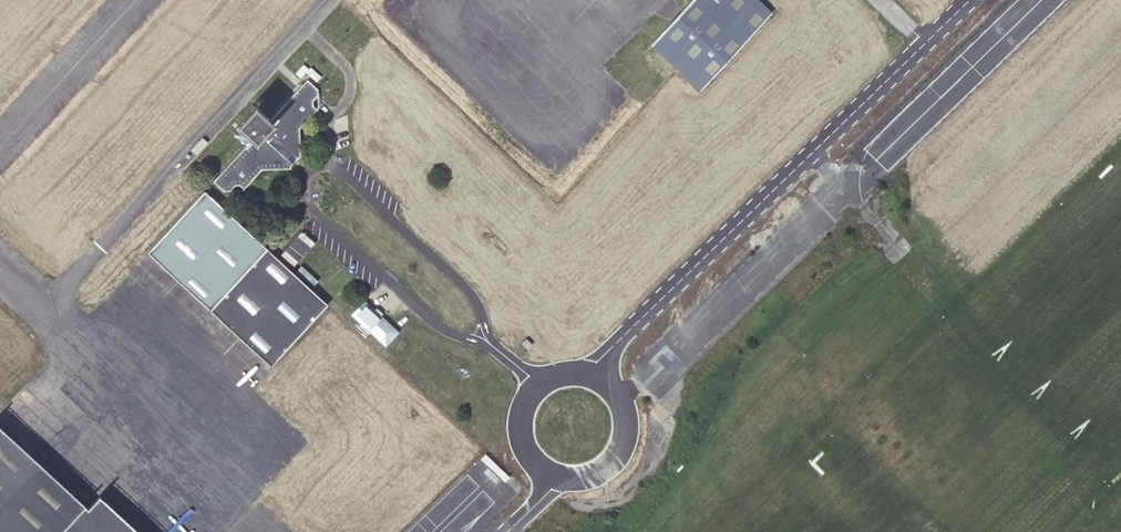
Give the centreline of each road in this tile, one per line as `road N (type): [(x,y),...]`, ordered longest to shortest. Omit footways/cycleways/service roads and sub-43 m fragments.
road 1 (unclassified): [(477,332),(482,321),(472,296),(335,170),(323,166),(303,176),(305,208),(447,333),(470,337)]
road 2 (unclassified): [(924,44),(586,372)]
road 3 (unclassified): [(529,387),(517,416),(522,446),(546,470),(581,474),(612,455),(624,421),(611,388),(586,372)]

